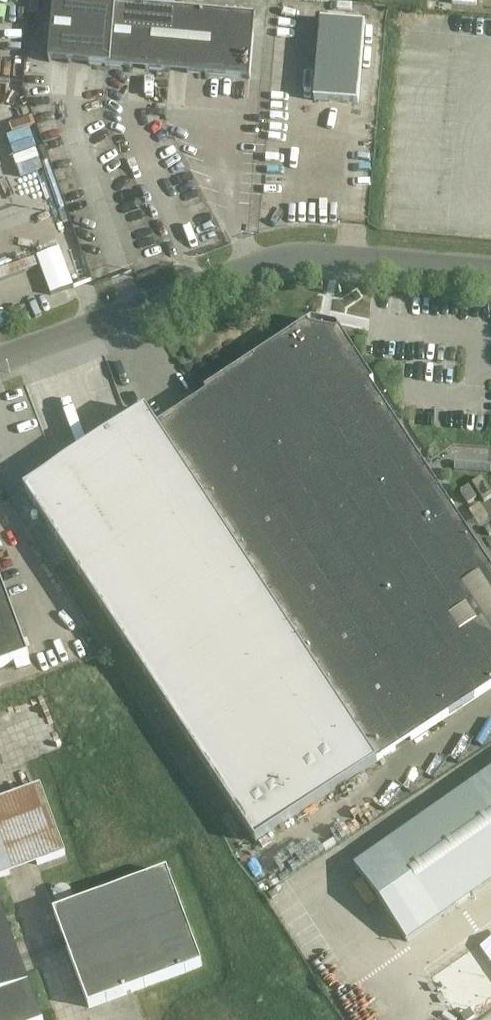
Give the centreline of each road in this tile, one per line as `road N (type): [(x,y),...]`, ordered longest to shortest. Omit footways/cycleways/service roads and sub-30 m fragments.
road 1 (unclassified): [(0,360),(253,267),(354,261),(490,274)]

